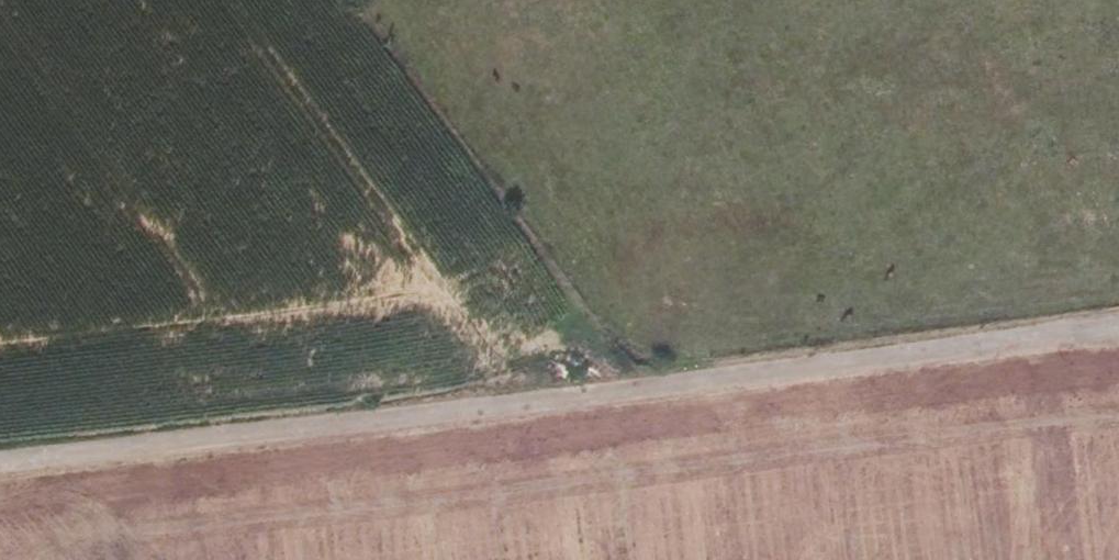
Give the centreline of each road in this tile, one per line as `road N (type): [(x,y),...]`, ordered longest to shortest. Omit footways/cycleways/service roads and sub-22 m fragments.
road 1 (track): [(1118,327),(0,464)]

